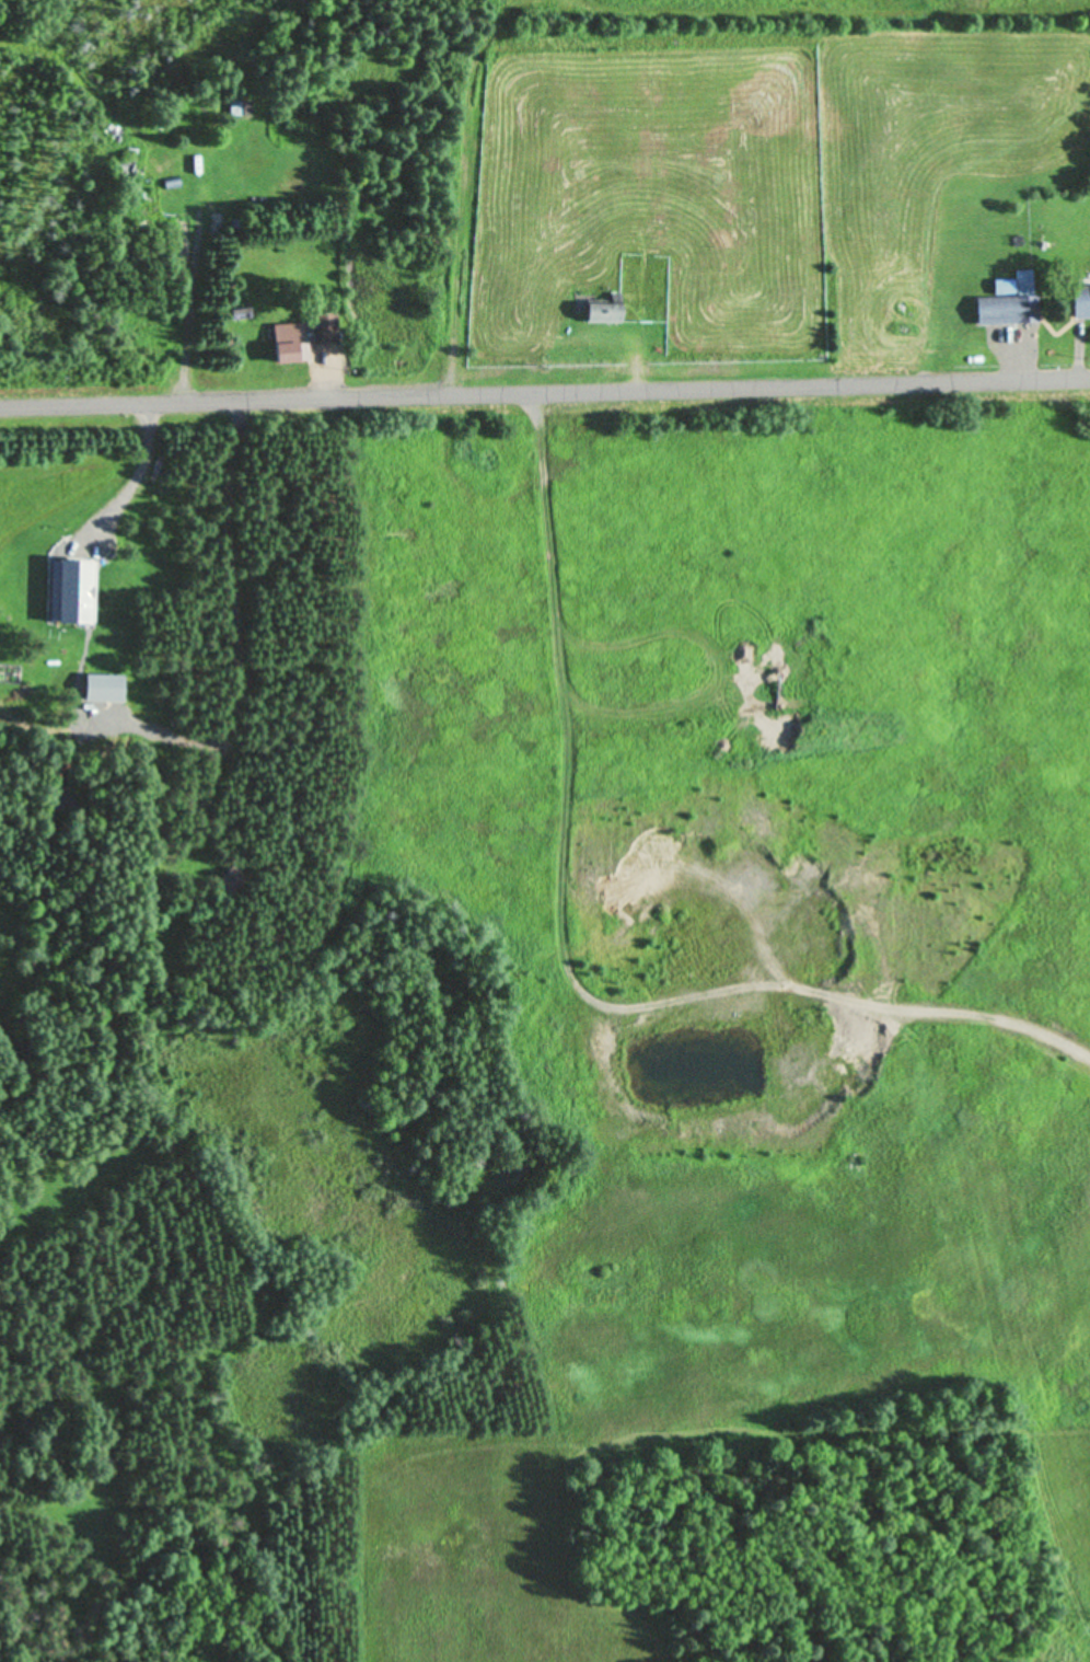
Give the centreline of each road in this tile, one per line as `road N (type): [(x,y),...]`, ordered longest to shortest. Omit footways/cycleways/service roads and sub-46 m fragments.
road 1 (residential): [(1089,381),(0,400)]

